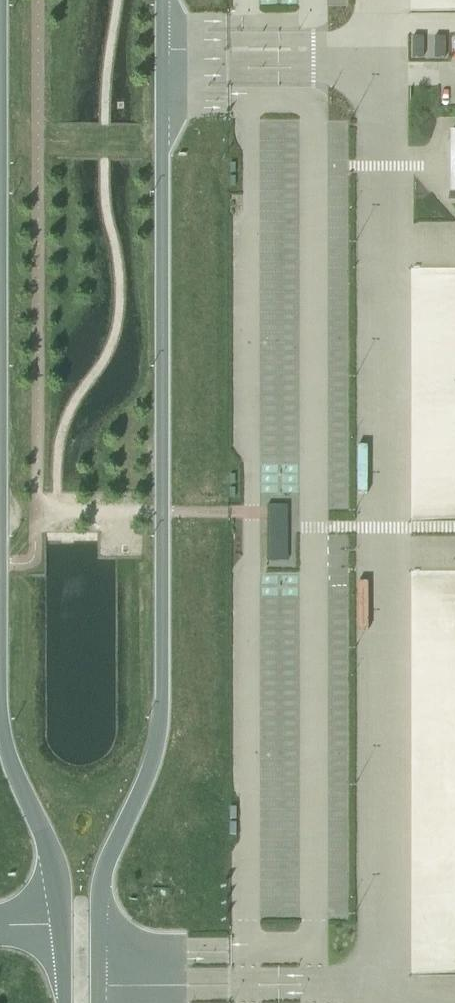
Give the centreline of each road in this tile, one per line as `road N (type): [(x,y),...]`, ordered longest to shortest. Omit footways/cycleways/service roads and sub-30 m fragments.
road 1 (unclassified): [(100,1002),(100,884),(160,728),(162,0)]
road 2 (unclassified): [(0,354),(2,726),(58,880),(62,1002)]
road 3 (unclassified): [(0,0),(0,190)]

